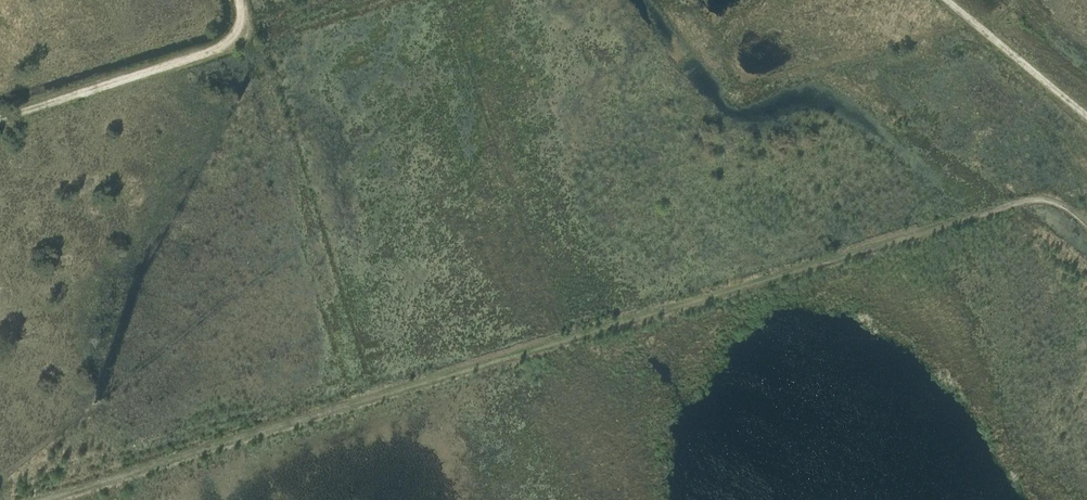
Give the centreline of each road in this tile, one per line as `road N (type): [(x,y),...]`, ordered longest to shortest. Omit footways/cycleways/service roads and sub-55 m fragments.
road 1 (track): [(40,499),(1031,200),(1058,203),(1086,225)]
road 2 (track): [(241,0),(243,33),(0,113)]
road 3 (track): [(947,0),(1086,116)]

